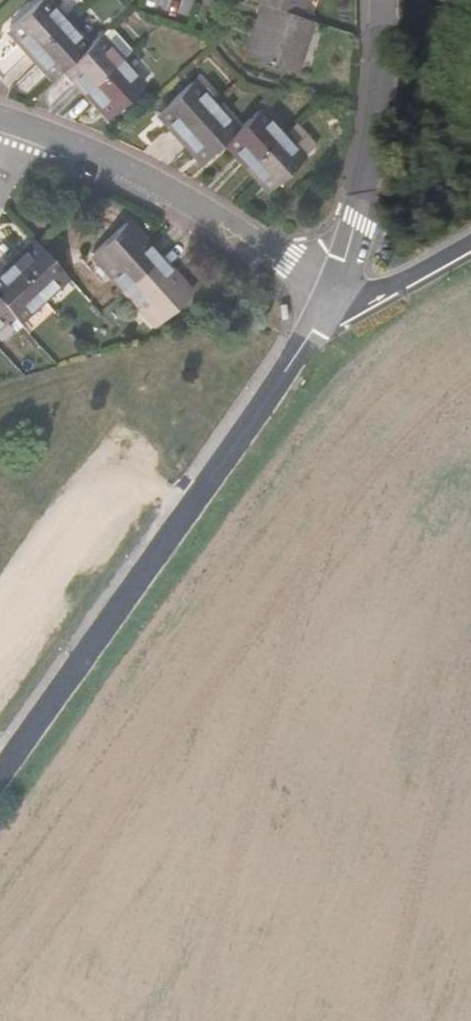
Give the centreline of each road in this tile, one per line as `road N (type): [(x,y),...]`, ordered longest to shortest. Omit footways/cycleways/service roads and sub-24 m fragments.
road 1 (residential): [(322,291),(283,379),(0,771)]
road 2 (residential): [(26,134),(121,169),(291,263),(322,291)]
road 3 (track): [(188,507),(136,468),(0,662)]
road 4 (residential): [(385,0),(375,142),(355,222),(322,291)]
road 5 (unclassified): [(322,291),(367,302),(470,250)]

